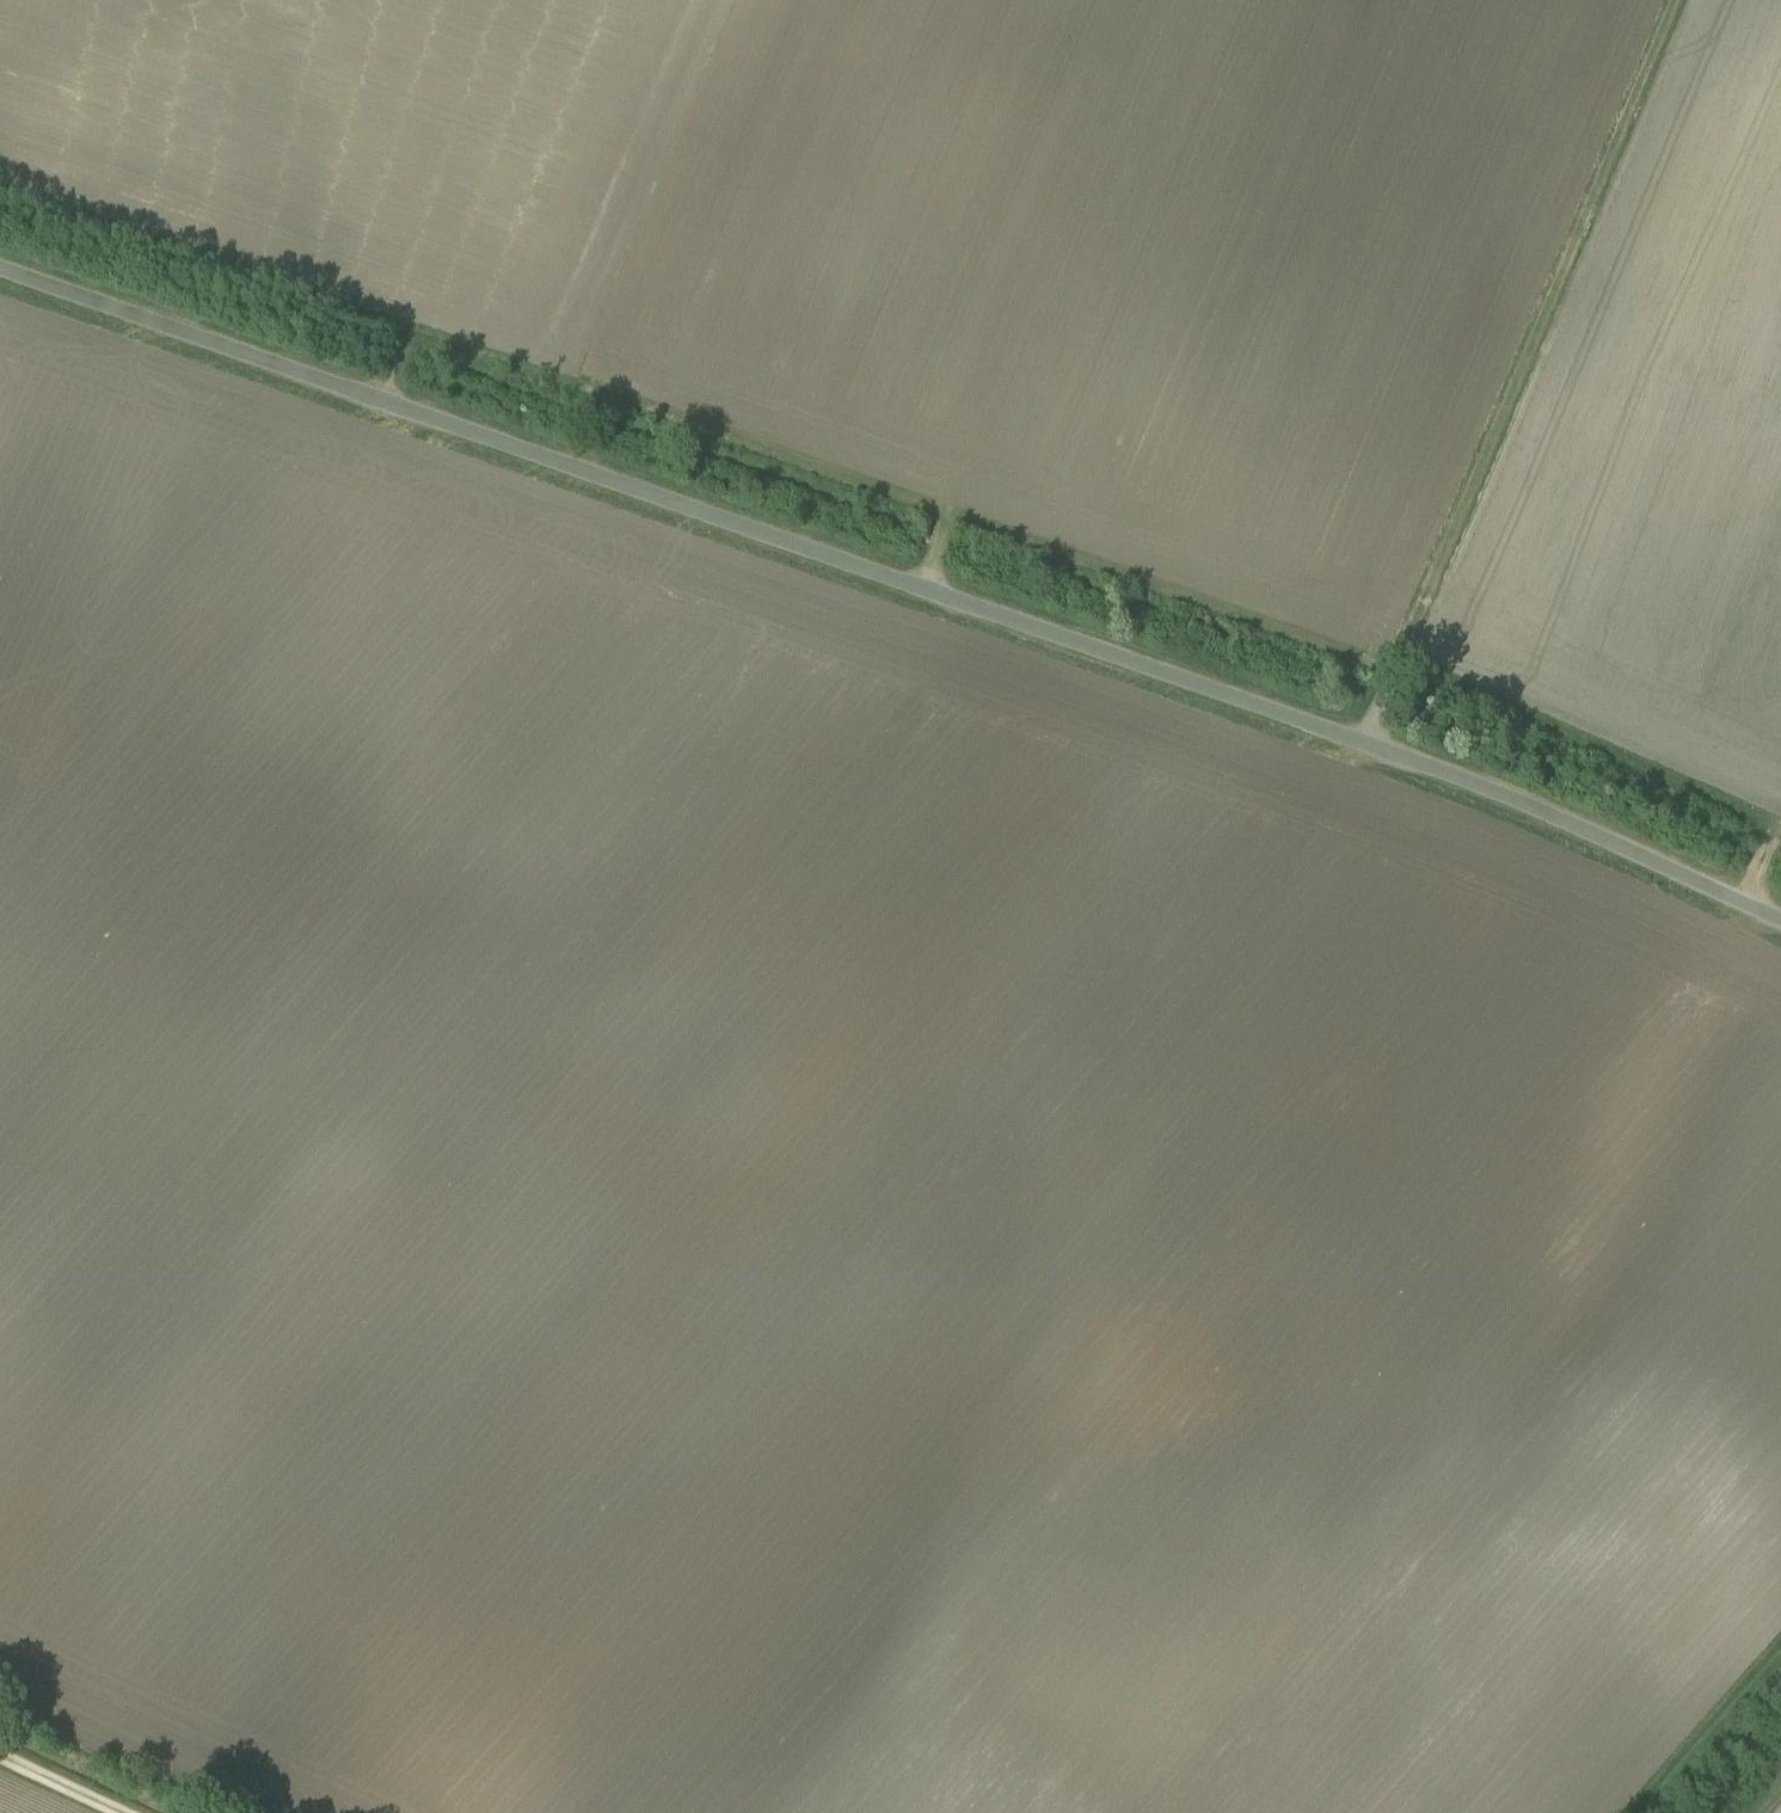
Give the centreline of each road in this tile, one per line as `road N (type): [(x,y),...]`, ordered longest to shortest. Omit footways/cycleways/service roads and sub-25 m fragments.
road 1 (unclassified): [(0,262),(1471,772),(1780,908)]
road 2 (track): [(1370,736),(1678,0)]
road 3 (track): [(117,1812),(0,1758)]

